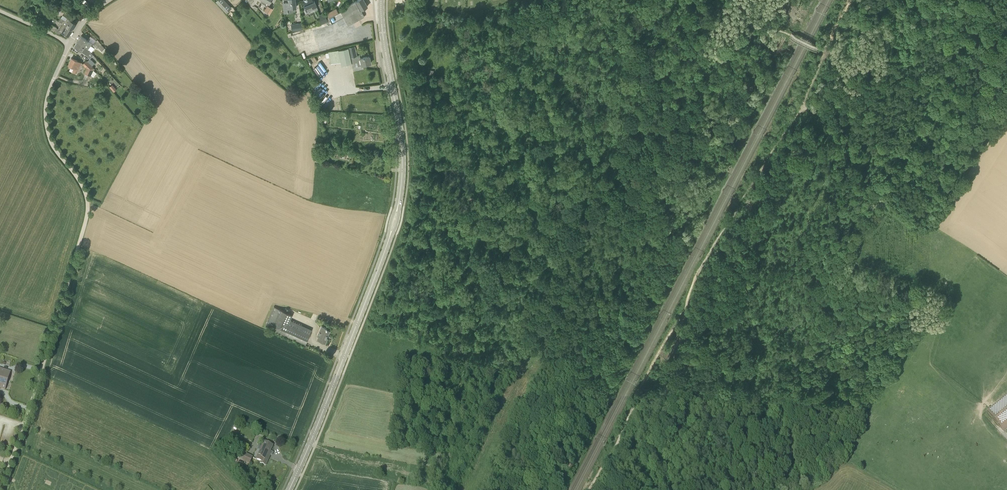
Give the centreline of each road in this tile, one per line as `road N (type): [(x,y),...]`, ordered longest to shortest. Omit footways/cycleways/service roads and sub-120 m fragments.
road 1 (secondary): [(289,489),(395,219),(402,152),(382,6)]
road 2 (unclassified): [(1,489),(88,211),(86,189),(52,135),(53,80)]

